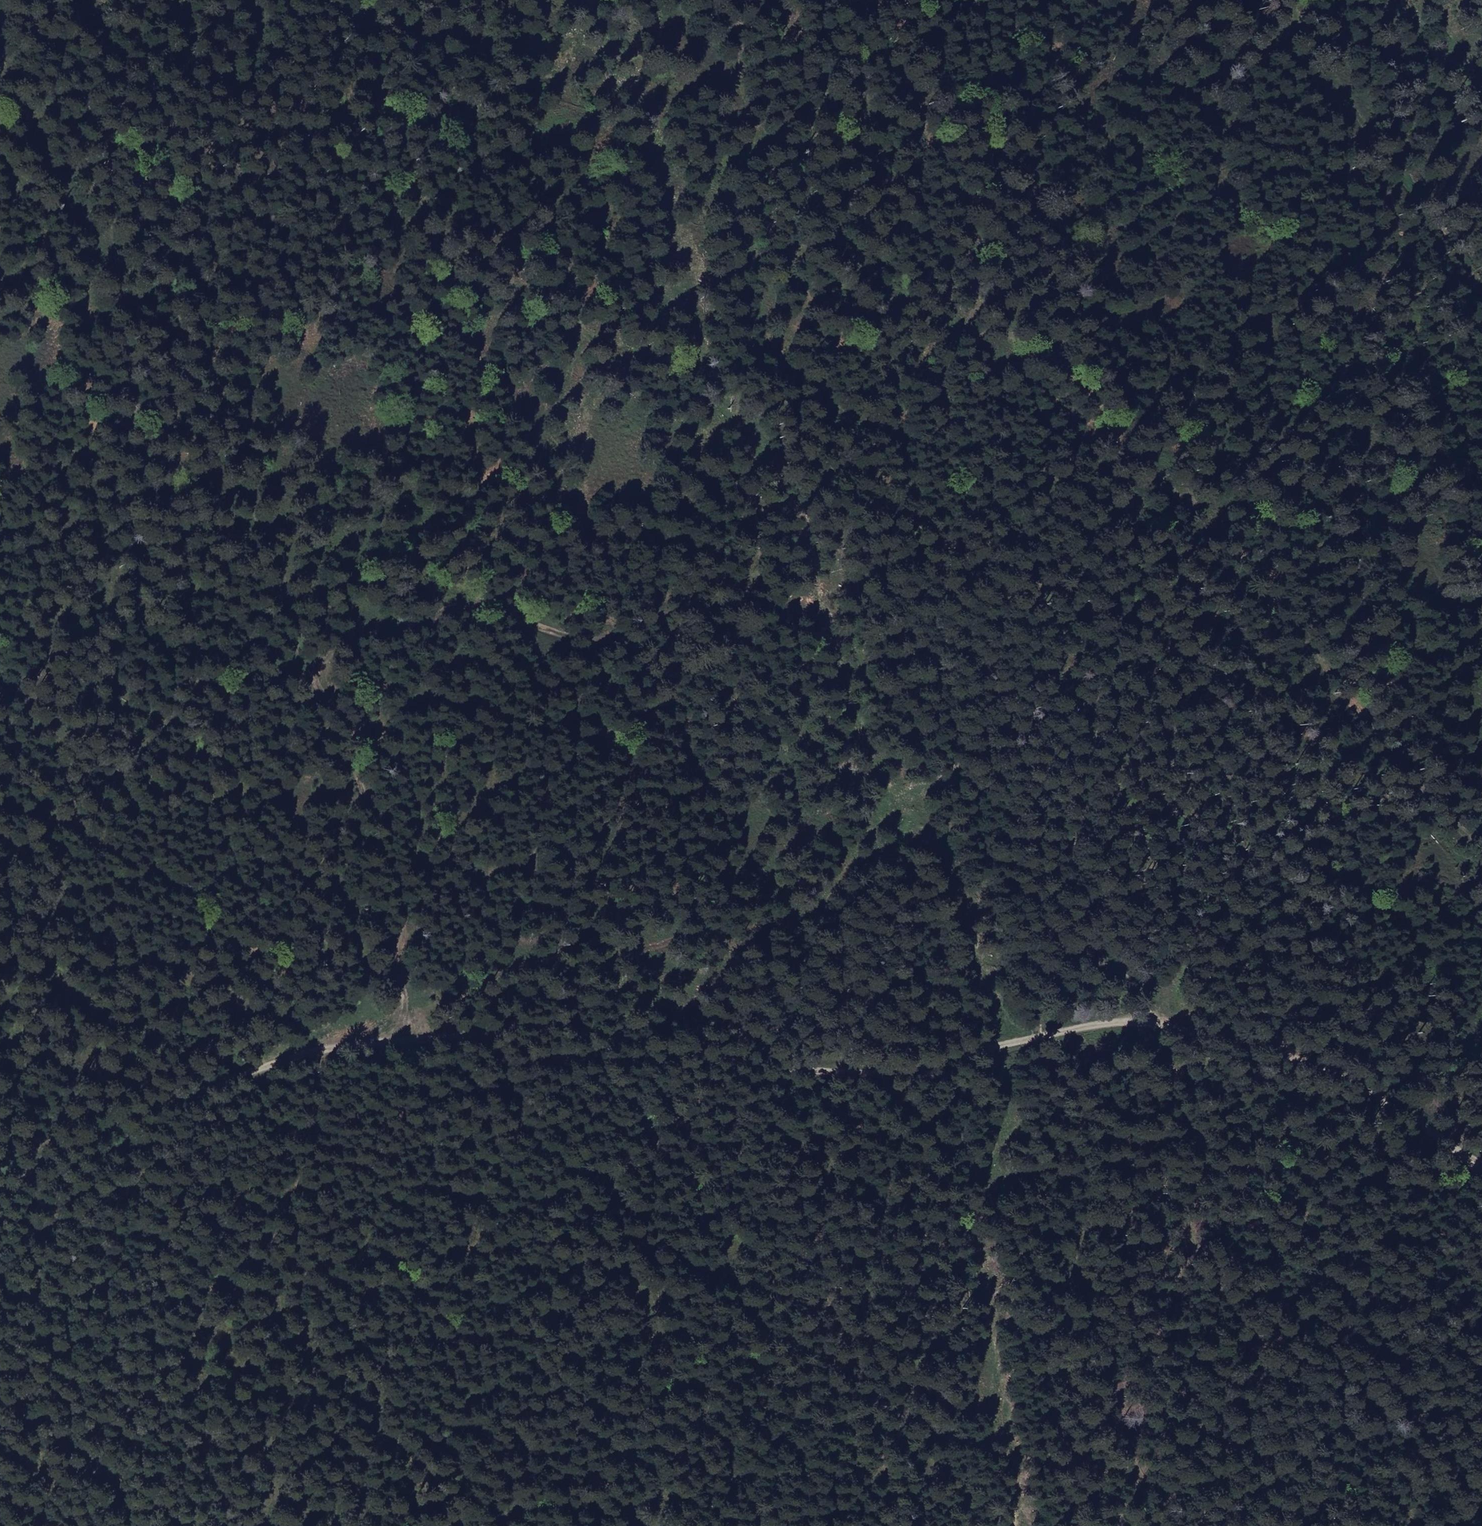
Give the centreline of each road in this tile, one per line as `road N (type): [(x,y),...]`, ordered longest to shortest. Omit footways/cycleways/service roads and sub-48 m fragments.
road 1 (track): [(0,1191),(86,1136),(281,1061),(383,1038),(570,1029),(733,1060),(873,1073),(1082,1025),(1141,1020),(1198,1027),(1362,1084),(1481,1164)]
road 2 (track): [(1290,0),(1481,324)]

